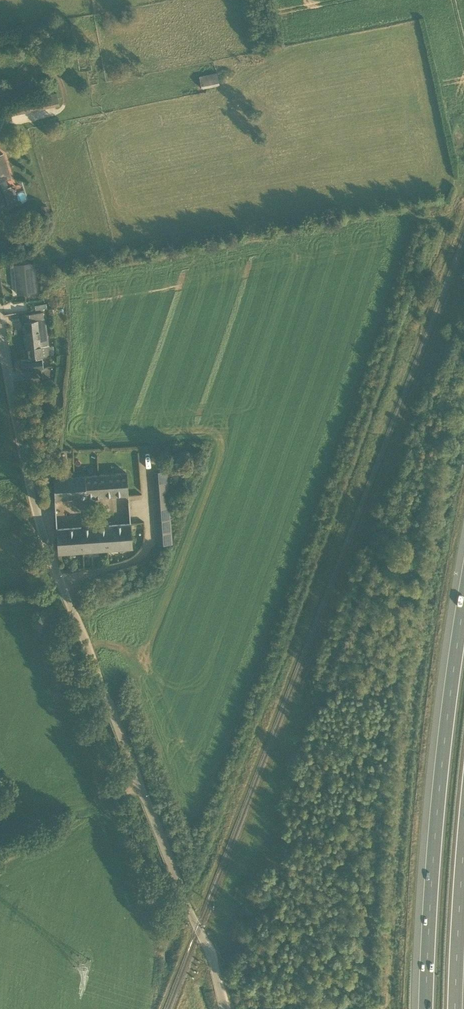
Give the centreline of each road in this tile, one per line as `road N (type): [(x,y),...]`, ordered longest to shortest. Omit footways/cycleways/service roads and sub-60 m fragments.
road 1 (unclassified): [(228,1008),(51,555),(0,328)]
road 2 (motorway): [(463,614),(434,840),(424,1008)]
road 3 (motorway): [(456,1008),(463,838)]
road 4 (track): [(138,786),(0,835)]

